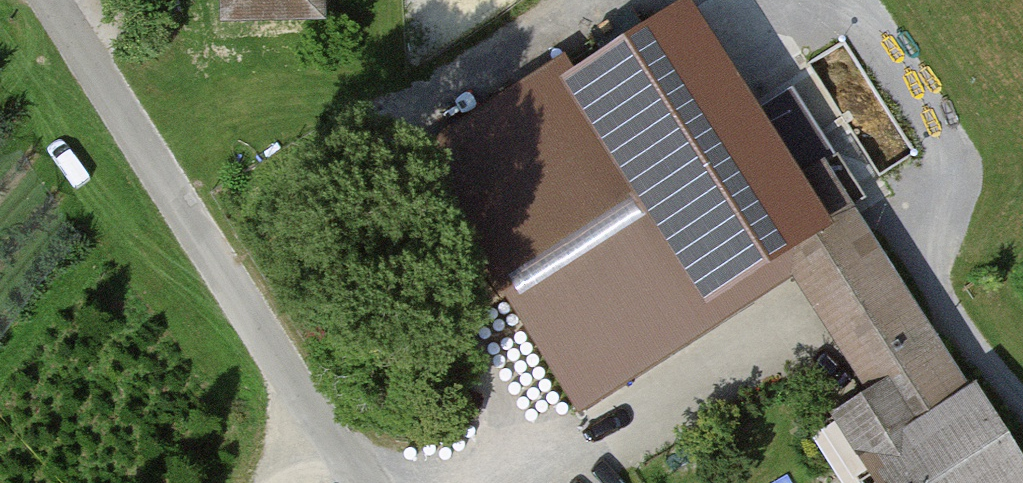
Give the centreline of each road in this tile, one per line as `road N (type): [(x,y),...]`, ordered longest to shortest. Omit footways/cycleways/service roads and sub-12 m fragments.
road 1 (track): [(365,482),(49,0)]
road 2 (track): [(739,0),(1022,410)]
road 3 (track): [(145,151),(318,108),(399,106),(475,80),(582,0)]
road 4 (track): [(912,253),(499,482)]

